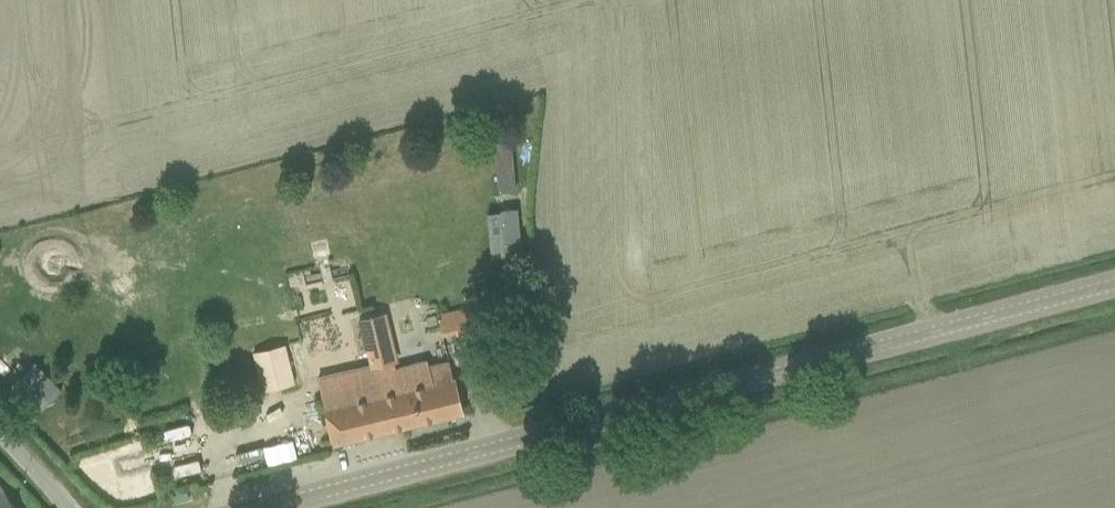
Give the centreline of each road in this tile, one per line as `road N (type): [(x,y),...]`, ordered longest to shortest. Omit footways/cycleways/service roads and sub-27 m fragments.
road 1 (tertiary): [(263,507),(1114,284)]

